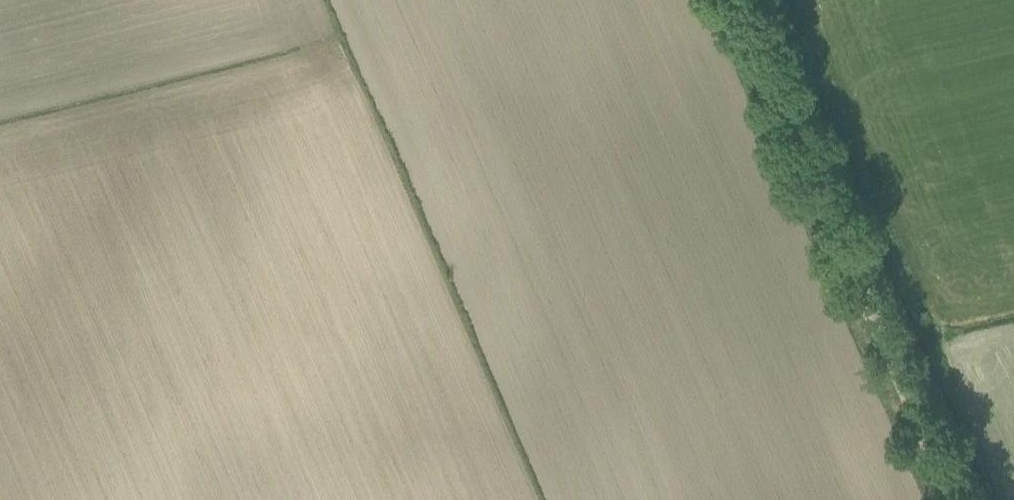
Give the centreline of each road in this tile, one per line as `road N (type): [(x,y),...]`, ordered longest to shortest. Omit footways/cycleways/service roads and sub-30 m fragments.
road 1 (track): [(738,0),(957,499)]

